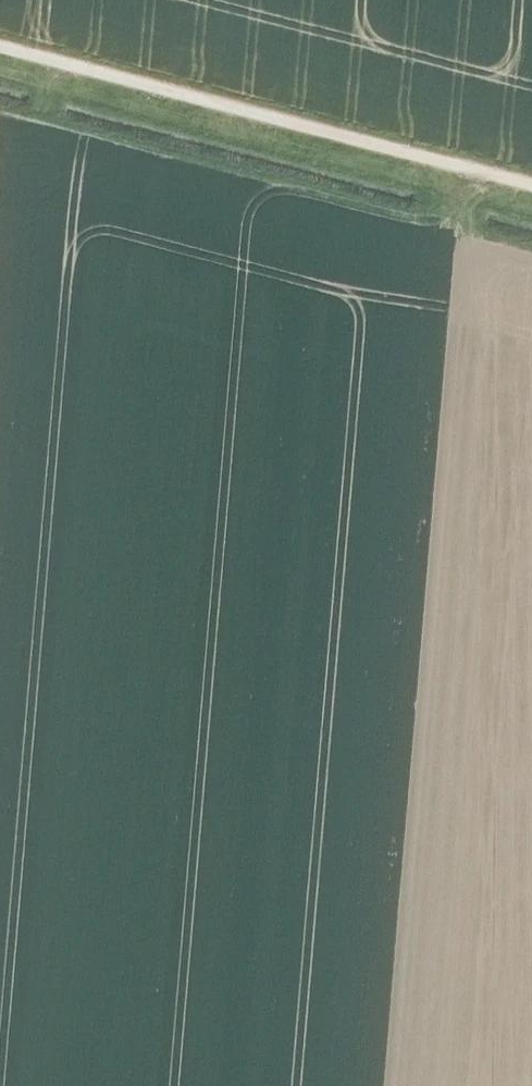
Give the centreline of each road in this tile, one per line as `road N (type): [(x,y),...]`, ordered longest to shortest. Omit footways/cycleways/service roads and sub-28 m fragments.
road 1 (unclassified): [(531,187),(0,49)]

